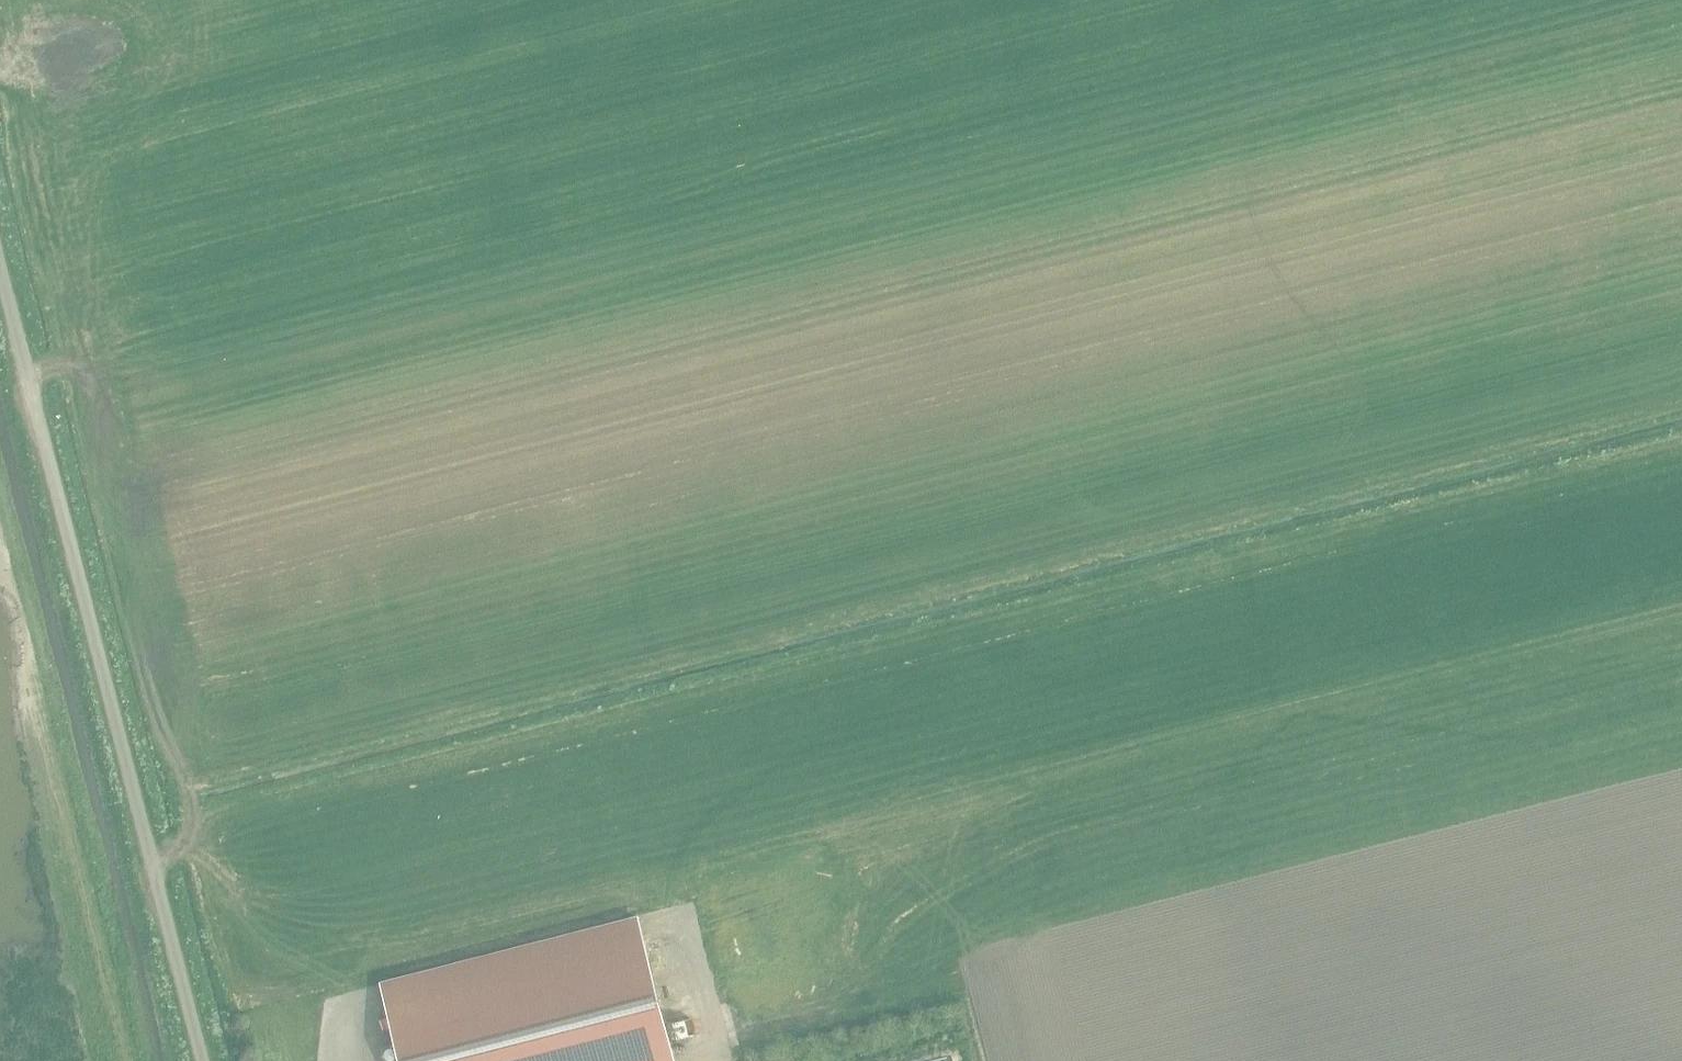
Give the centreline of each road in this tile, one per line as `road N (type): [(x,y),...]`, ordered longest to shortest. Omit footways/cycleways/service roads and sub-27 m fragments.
road 1 (unclassified): [(196,1060),(0,284)]

